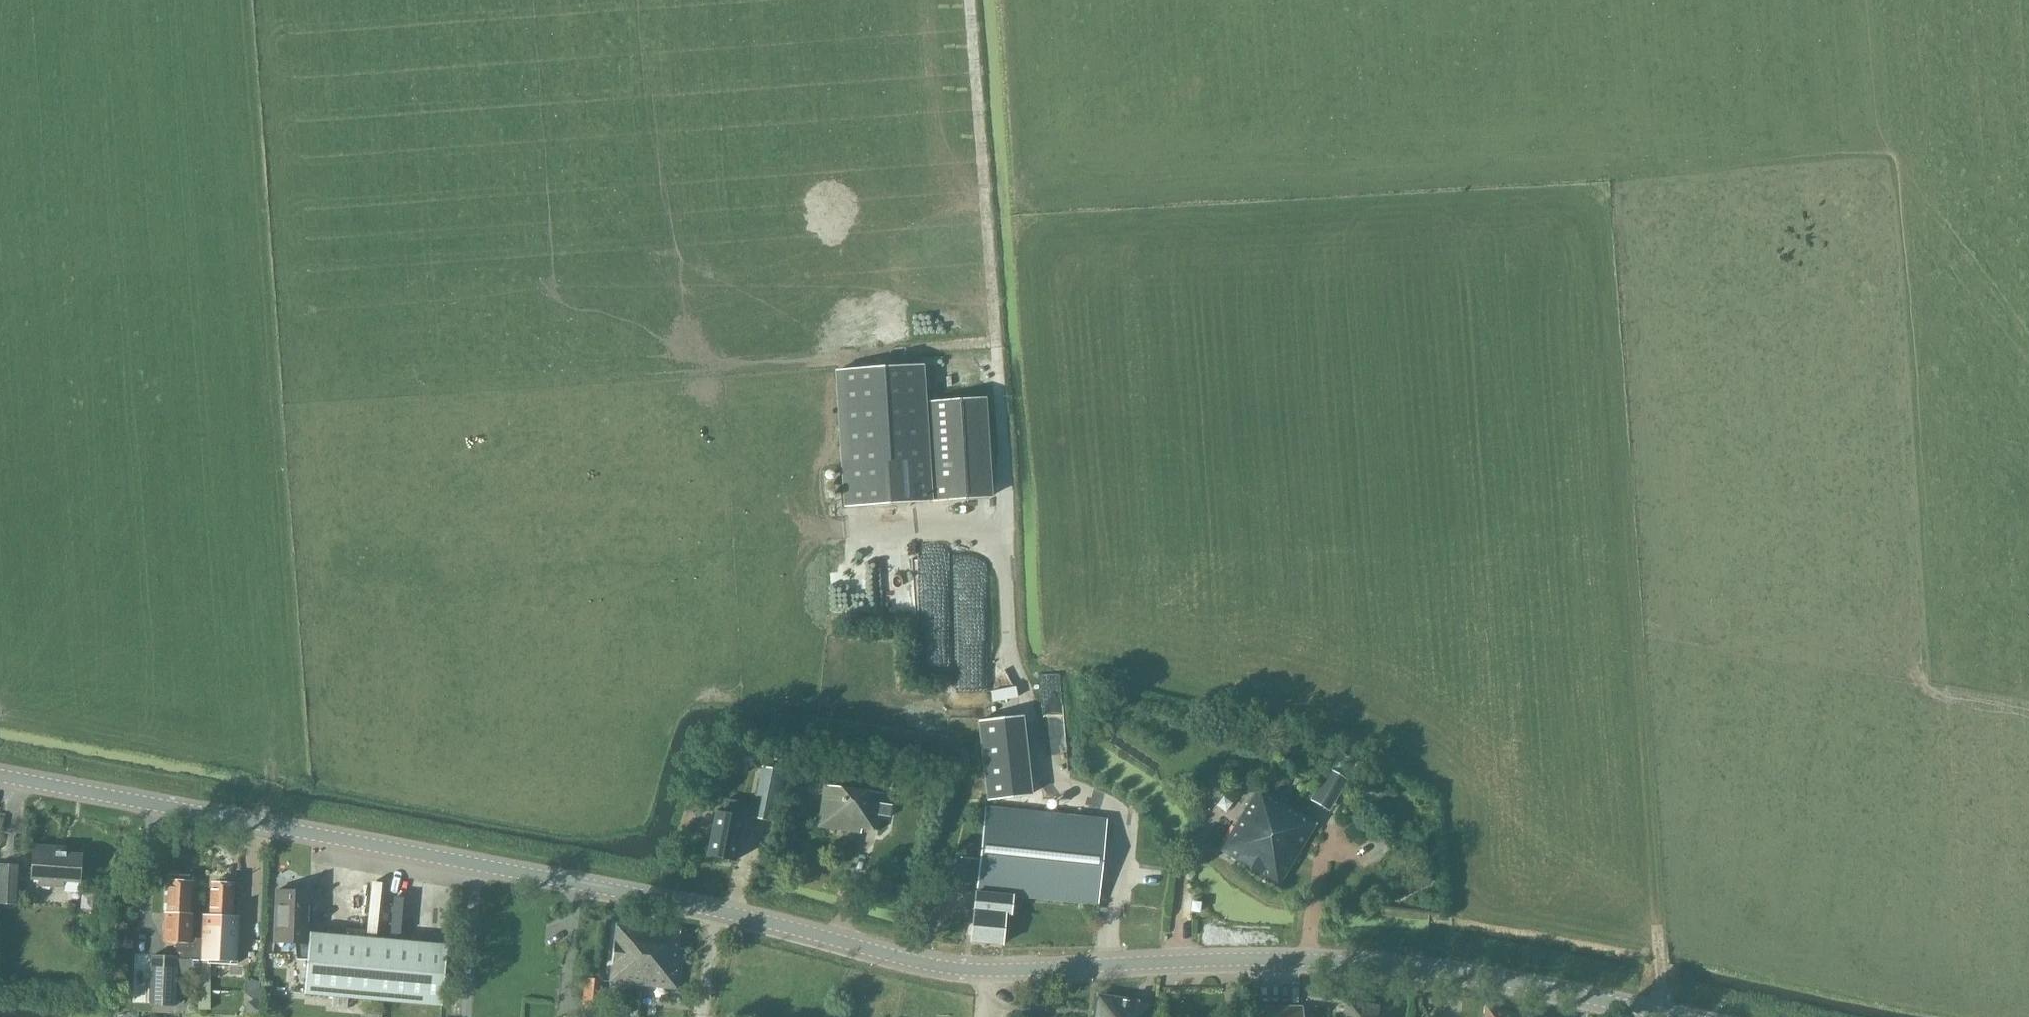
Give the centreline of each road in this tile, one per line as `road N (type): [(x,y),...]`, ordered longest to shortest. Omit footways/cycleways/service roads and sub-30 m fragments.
road 1 (unclassified): [(1680,1016),(1348,961),(989,971),(0,777)]
road 2 (track): [(968,0),(1007,640),(1054,780),(1127,814),(1104,968)]

